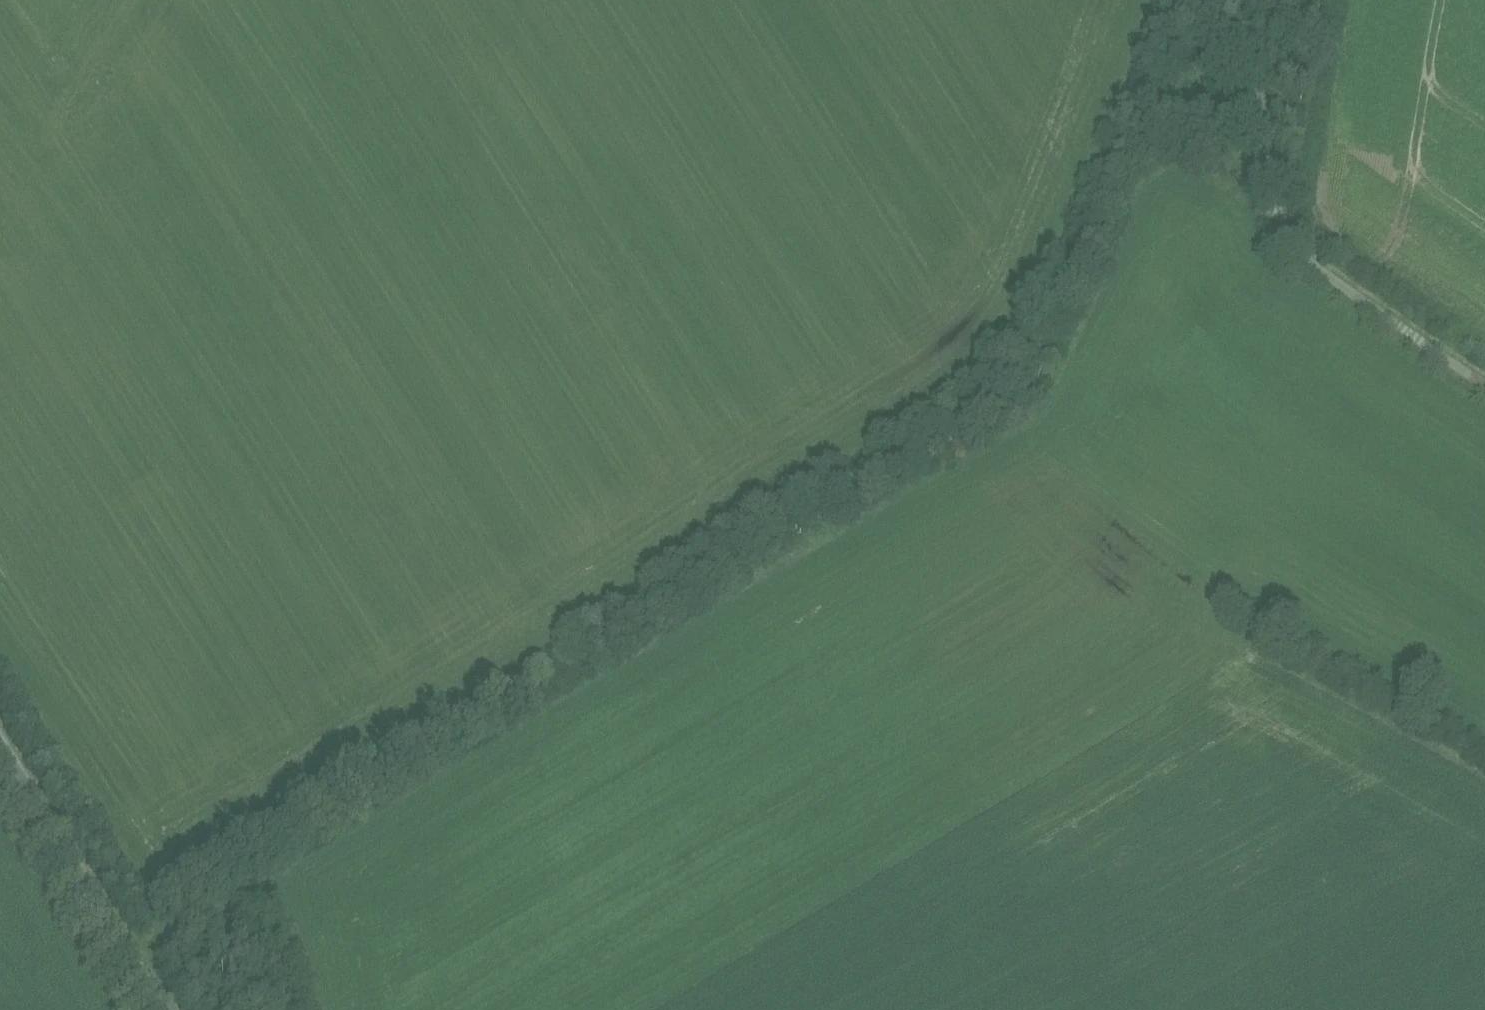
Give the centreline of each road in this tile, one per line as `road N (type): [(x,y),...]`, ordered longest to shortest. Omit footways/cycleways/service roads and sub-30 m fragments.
road 1 (unclassified): [(178,1009),(0,722)]

